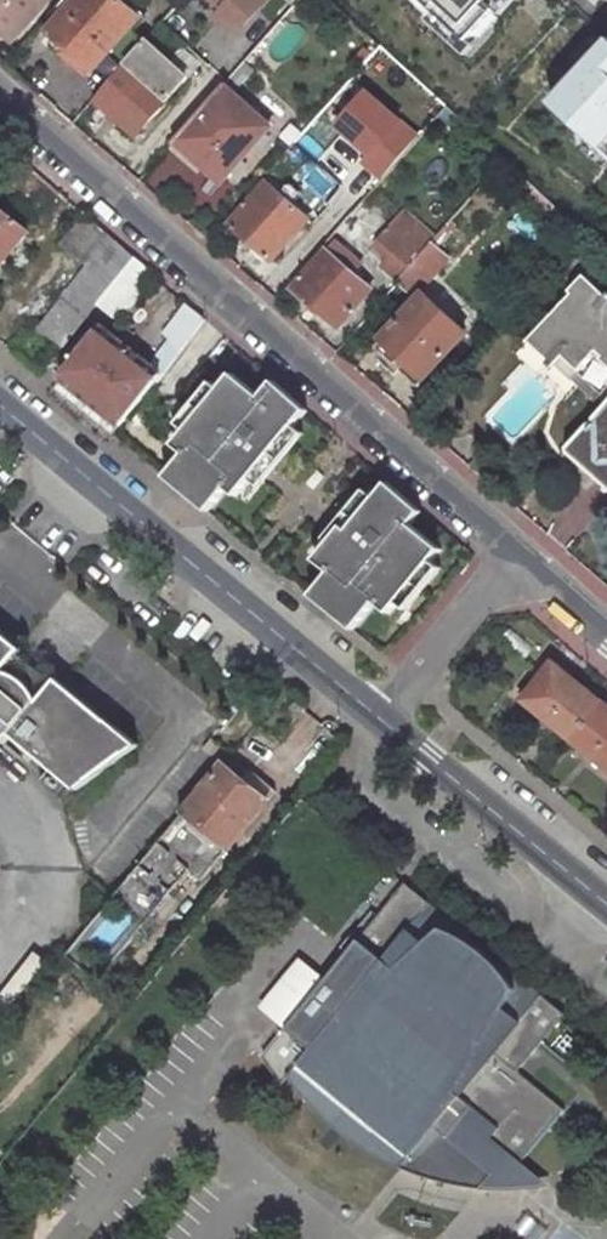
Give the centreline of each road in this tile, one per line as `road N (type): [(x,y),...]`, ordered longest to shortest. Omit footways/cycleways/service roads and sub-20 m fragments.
road 1 (residential): [(0,95),(517,552)]
road 2 (primary): [(0,405),(379,717)]
road 3 (primary): [(379,717),(606,905)]
road 4 (residential): [(379,717),(517,552)]
road 5 (residential): [(517,552),(606,636)]

